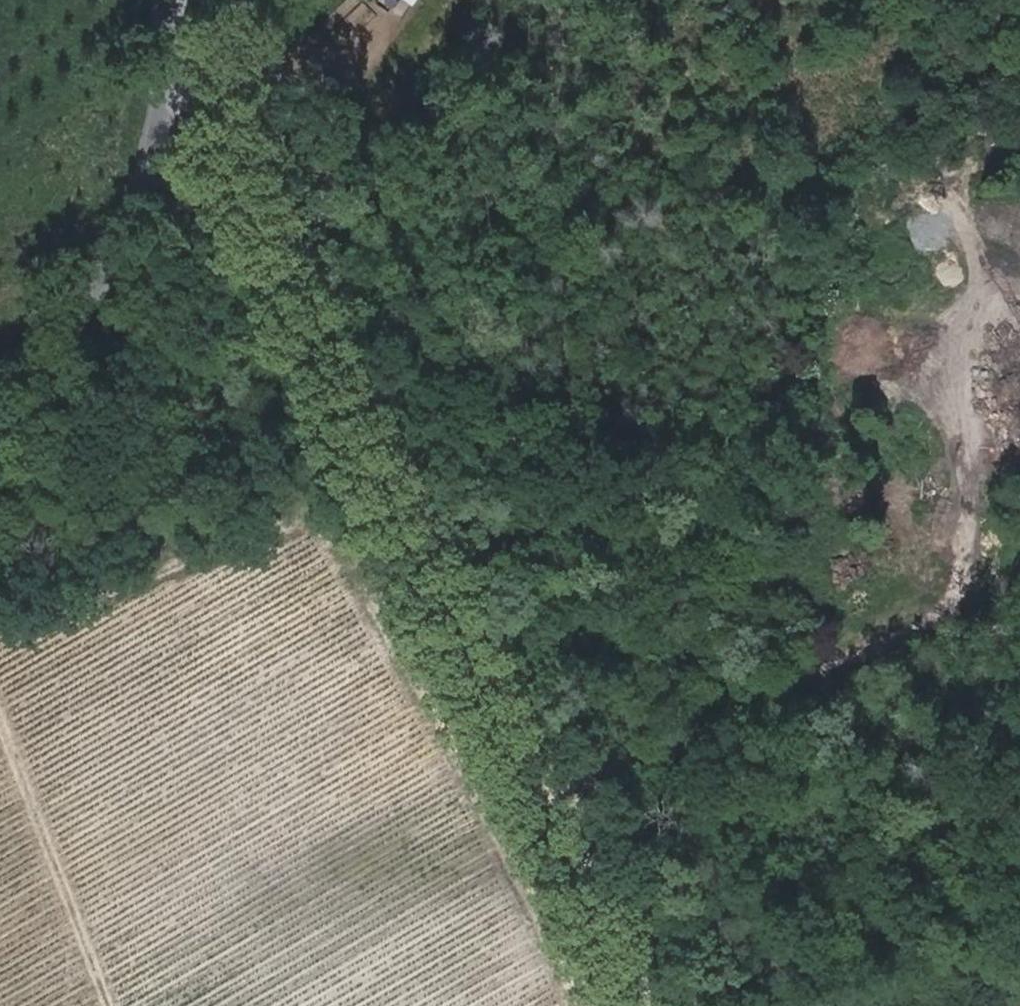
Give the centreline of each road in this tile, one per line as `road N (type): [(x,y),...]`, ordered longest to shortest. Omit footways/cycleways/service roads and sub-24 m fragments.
road 1 (tertiary): [(177,0),(203,146),(151,238),(61,356),(0,389)]
road 2 (track): [(0,714),(109,1005)]

